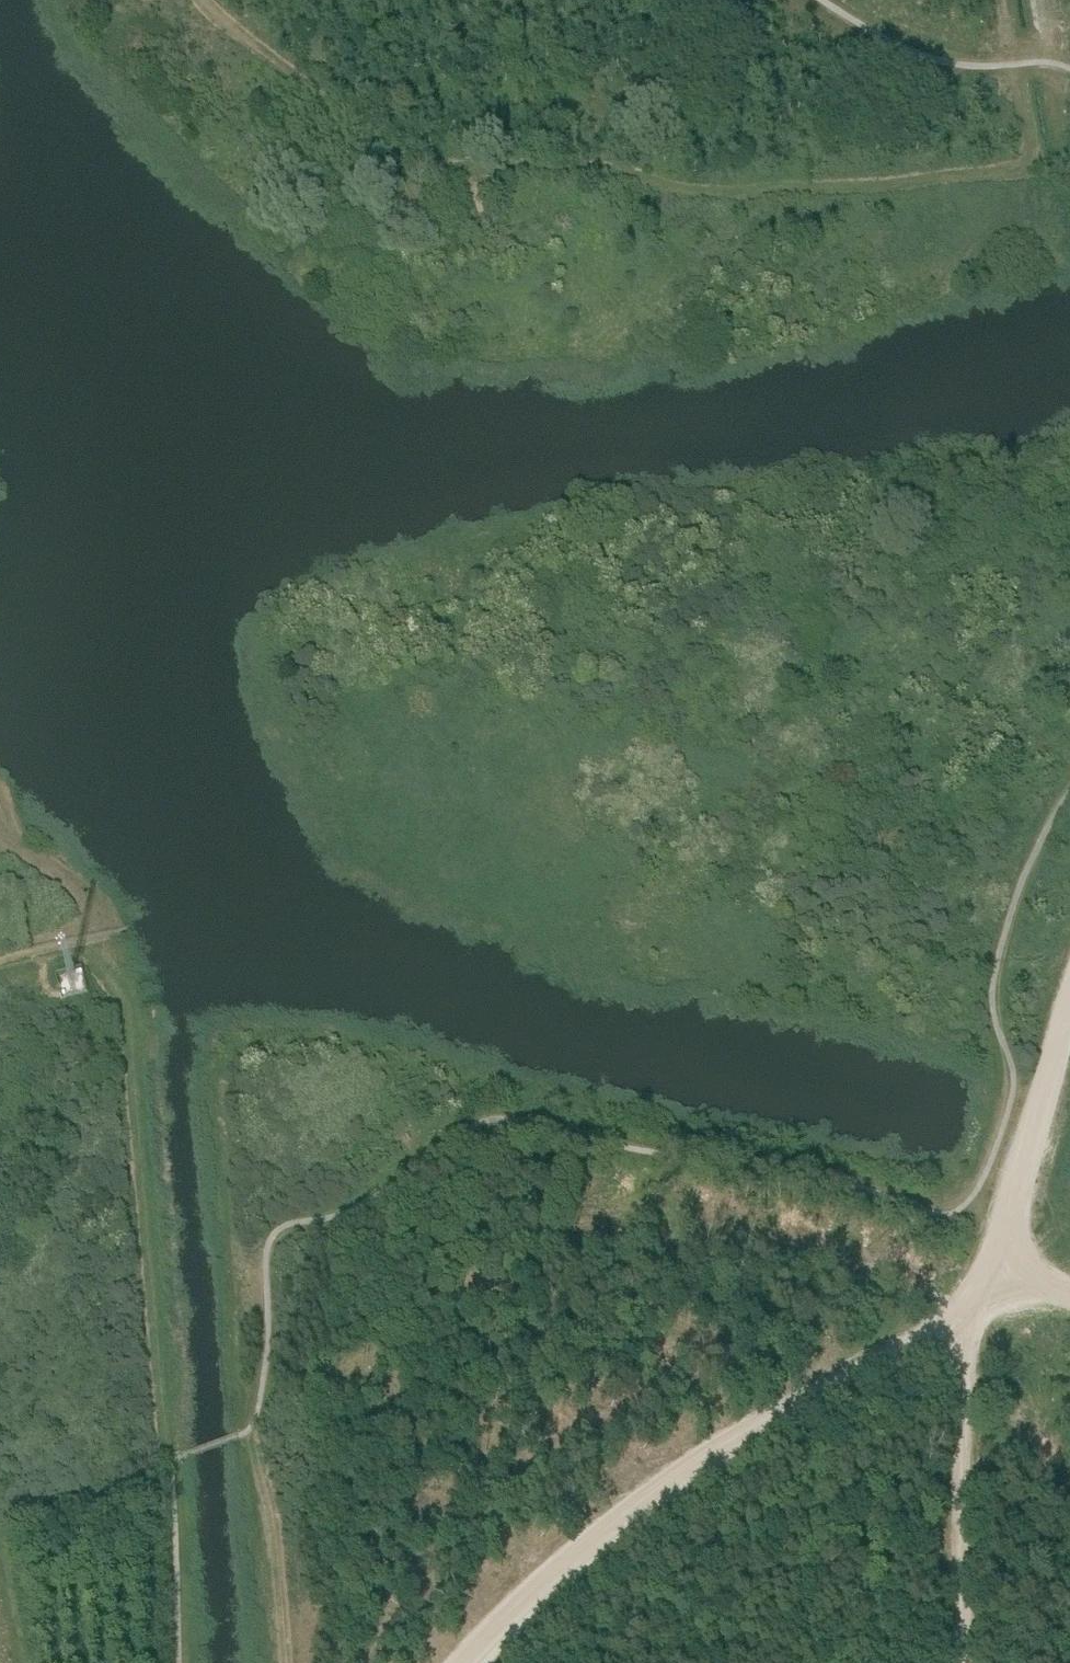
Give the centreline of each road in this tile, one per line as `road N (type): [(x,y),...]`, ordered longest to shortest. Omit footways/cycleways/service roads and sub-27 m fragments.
road 1 (track): [(456,1662),(639,1509),(779,1417),(941,1338),(1006,1272)]
road 2 (track): [(1069,1037),(1034,1166)]

